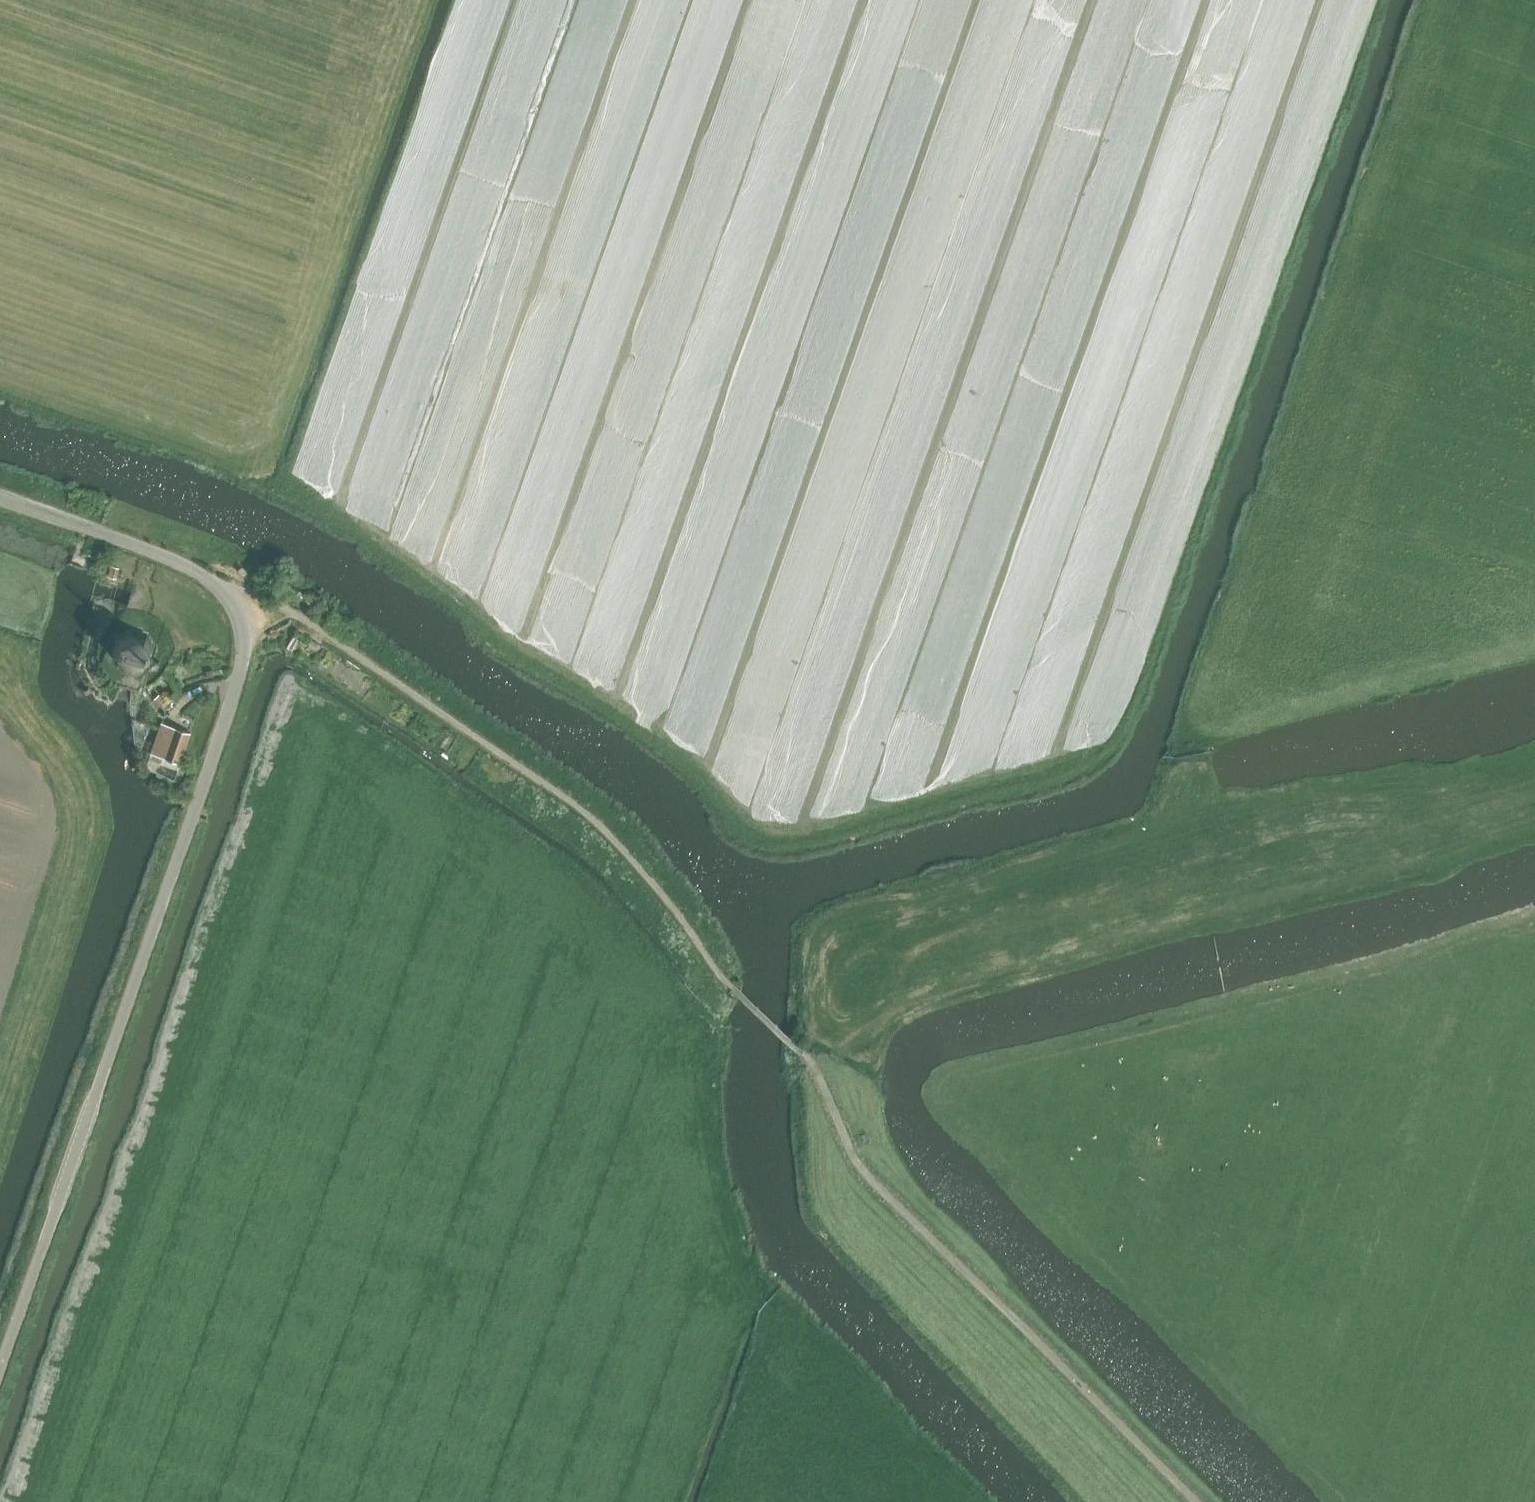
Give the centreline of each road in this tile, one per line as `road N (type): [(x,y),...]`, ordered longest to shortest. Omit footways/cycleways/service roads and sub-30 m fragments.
road 1 (unclassified): [(0,1385),(234,710),(245,626),(232,600)]
road 2 (unclassified): [(0,501),(155,554),(232,600)]

